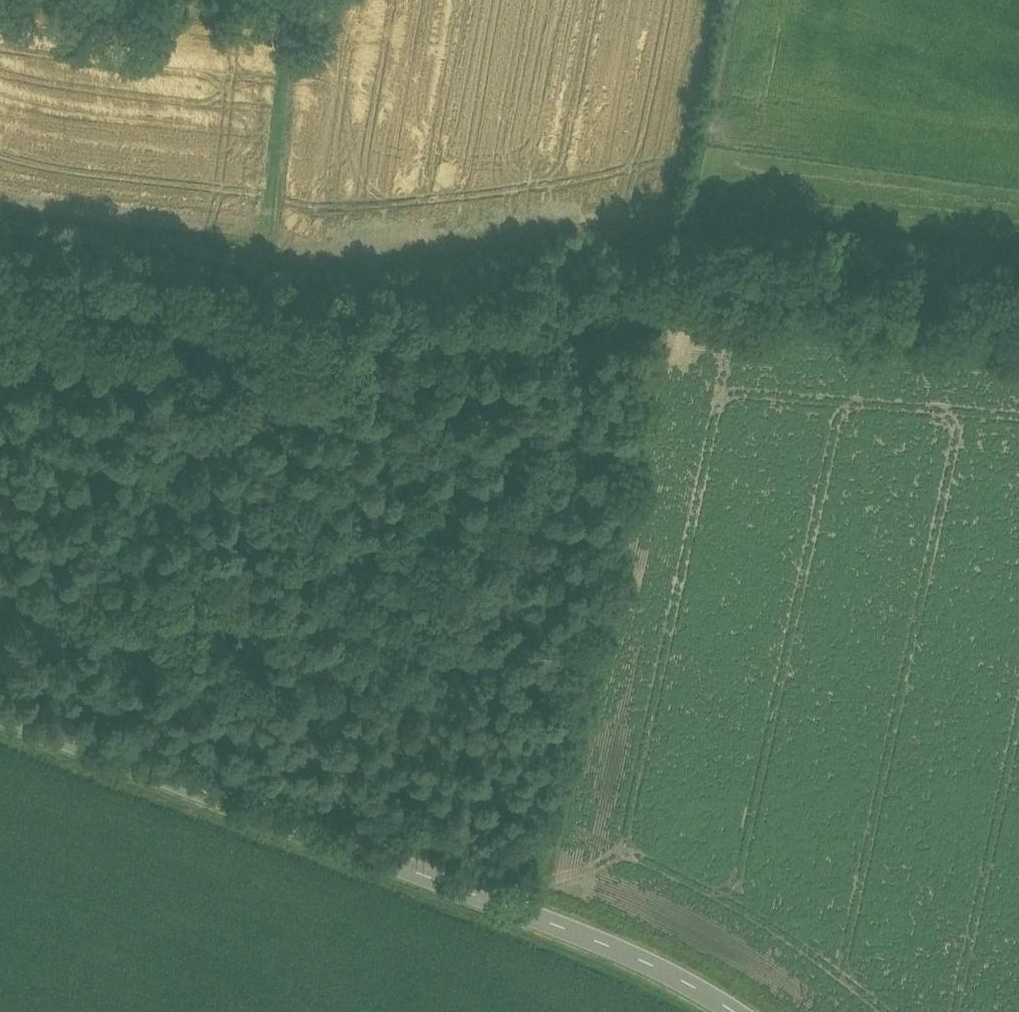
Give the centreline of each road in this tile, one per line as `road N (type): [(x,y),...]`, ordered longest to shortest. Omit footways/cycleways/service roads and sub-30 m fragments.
road 1 (tertiary): [(735,1011),(594,938),(0,713)]

